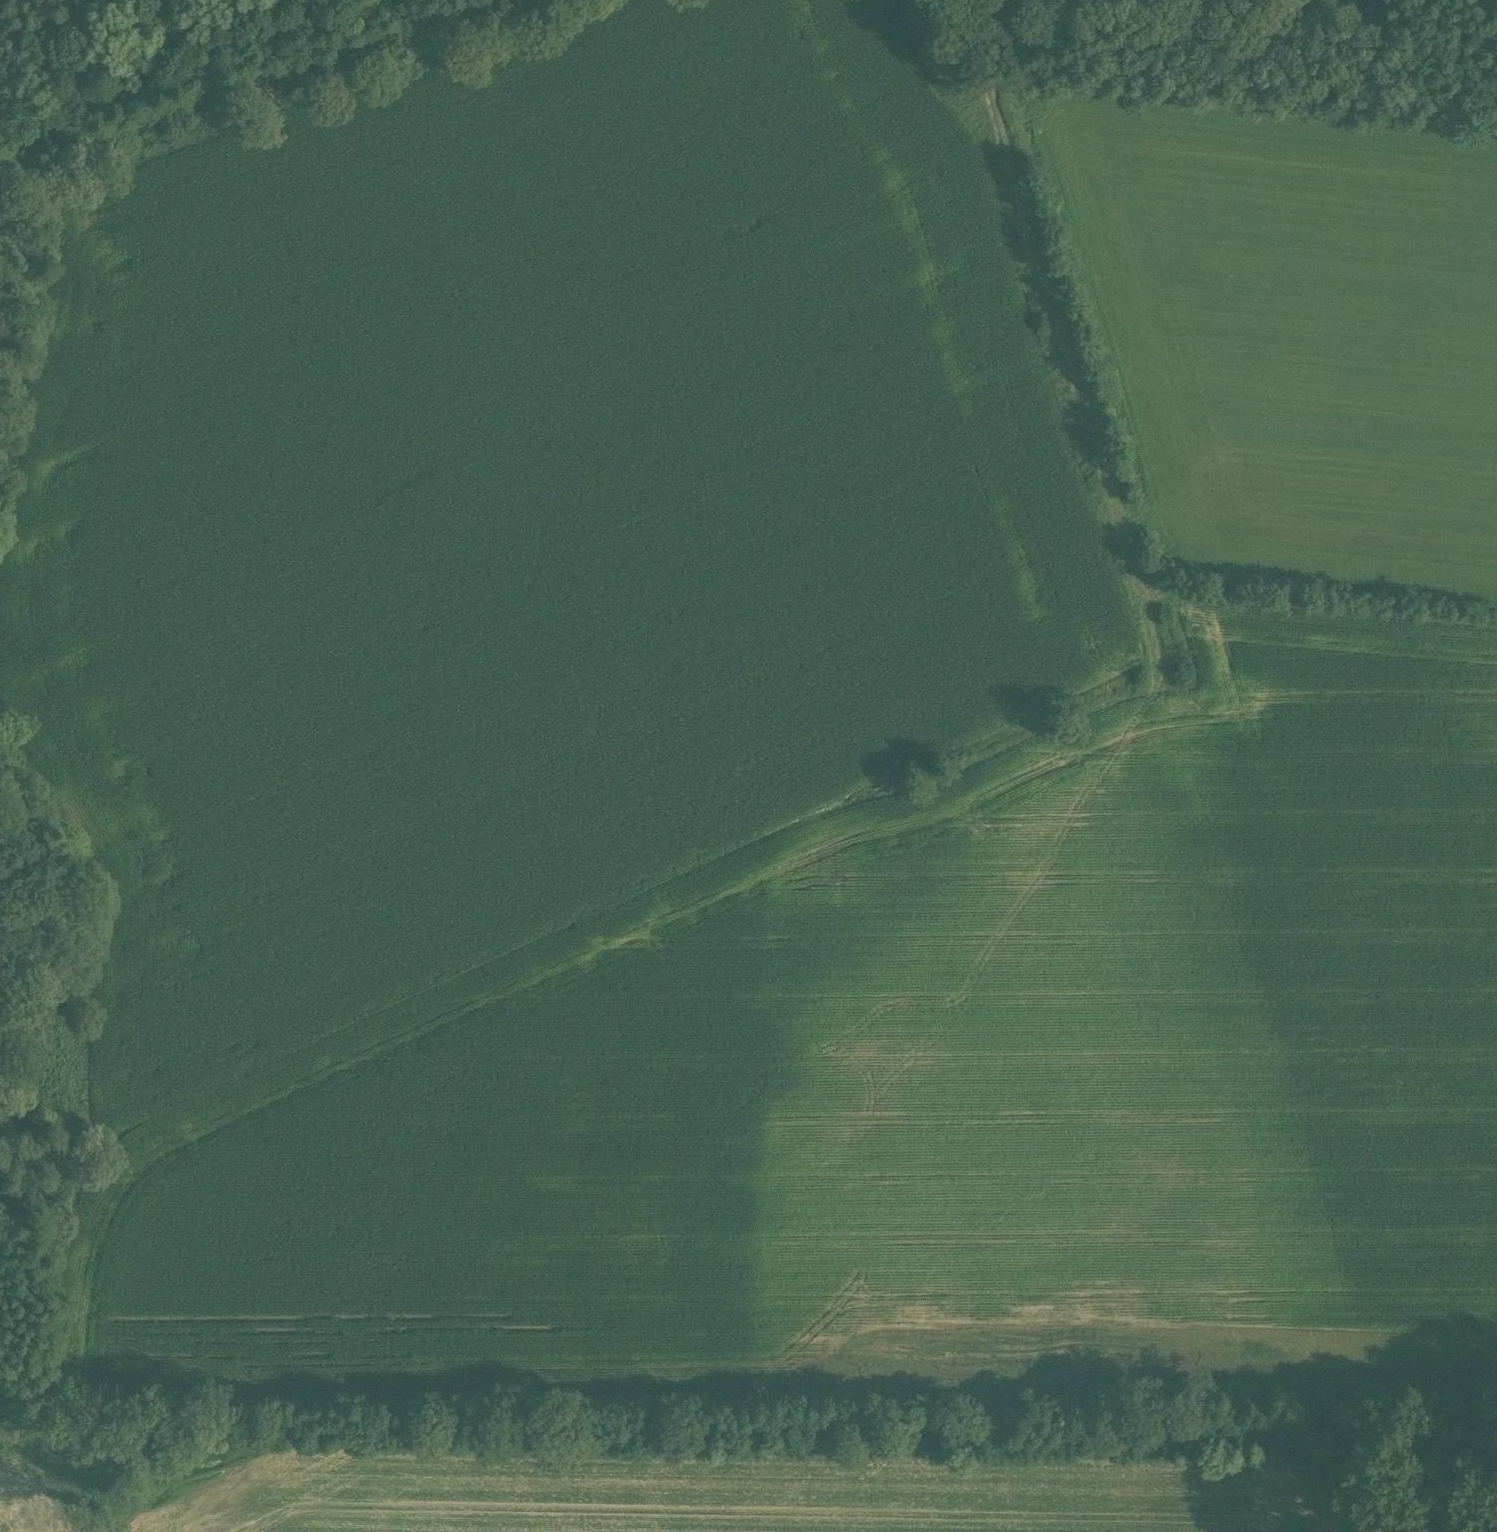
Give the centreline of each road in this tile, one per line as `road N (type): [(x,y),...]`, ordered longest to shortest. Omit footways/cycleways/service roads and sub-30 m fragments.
road 1 (track): [(962,0),(1164,640)]

